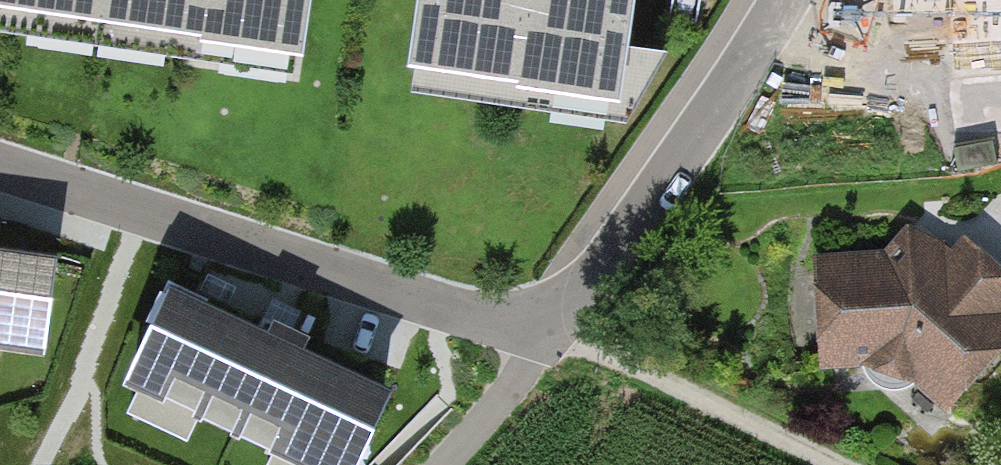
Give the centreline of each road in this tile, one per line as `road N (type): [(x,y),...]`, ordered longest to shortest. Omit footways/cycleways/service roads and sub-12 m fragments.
road 1 (residential): [(0,164),(498,324),(562,329)]
road 2 (residential): [(786,0),(562,329)]
road 3 (track): [(562,329),(843,464)]
road 4 (residential): [(562,329),(437,464)]

